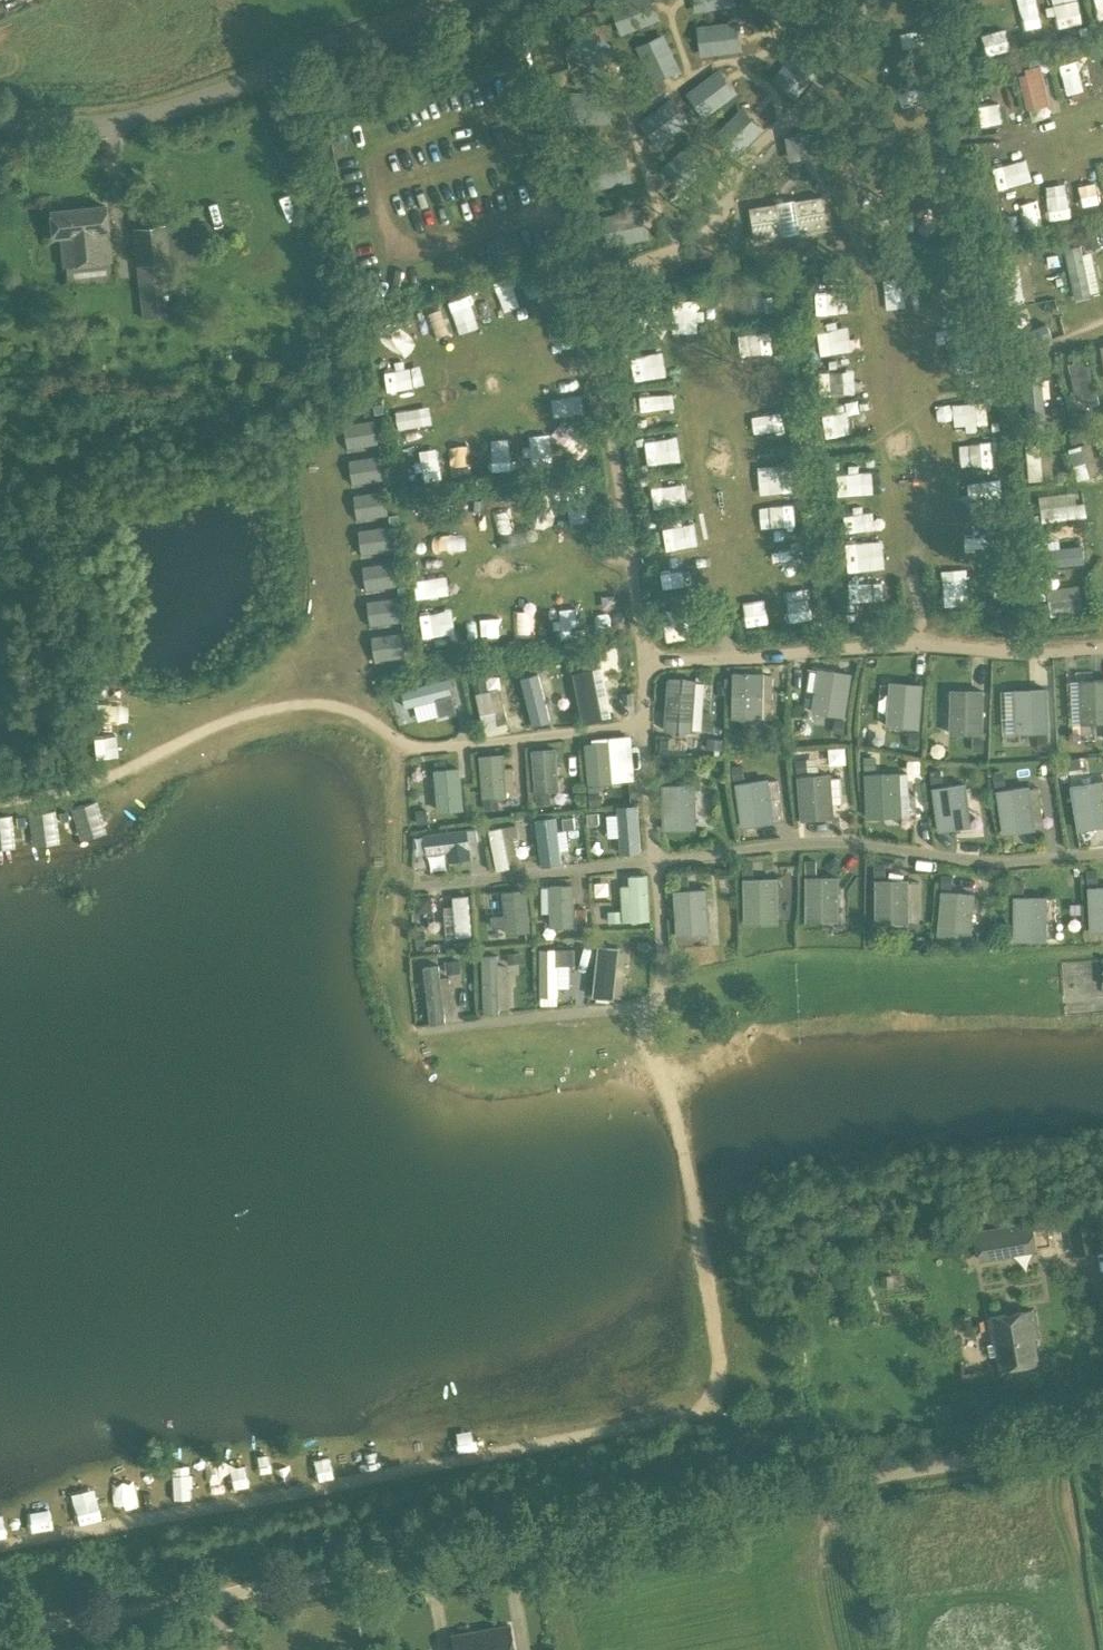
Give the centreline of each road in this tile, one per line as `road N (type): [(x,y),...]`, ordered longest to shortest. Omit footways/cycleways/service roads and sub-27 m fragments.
road 1 (unclassified): [(120,1615),(1102,1444)]
road 2 (unclassified): [(508,0),(154,132),(0,142)]
road 3 (track): [(0,1637),(120,1615)]

